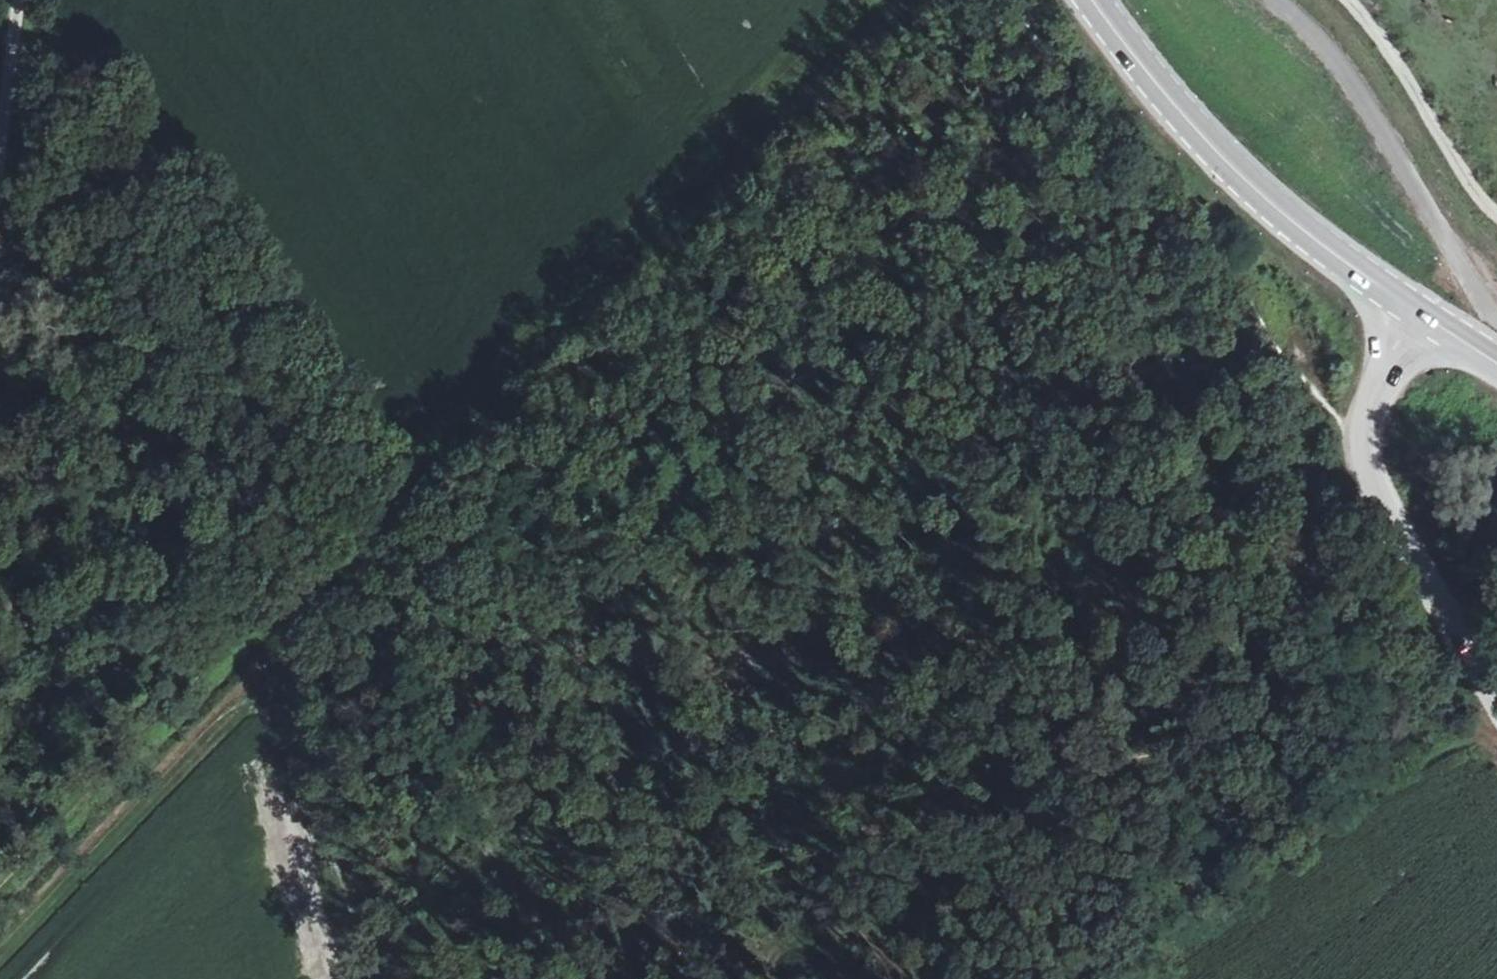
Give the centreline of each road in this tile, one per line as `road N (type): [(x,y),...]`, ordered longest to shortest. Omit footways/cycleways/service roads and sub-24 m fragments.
road 1 (track): [(923,0),(434,499)]
road 2 (track): [(0,951),(434,499)]
road 3 (secondary): [(1090,0),(1231,172),(1410,306)]
road 4 (unclassified): [(1410,306),(1362,437),(1382,511),(1496,703)]
road 5 (track): [(0,320),(33,0)]
road 6 (track): [(1496,215),(1349,0)]

